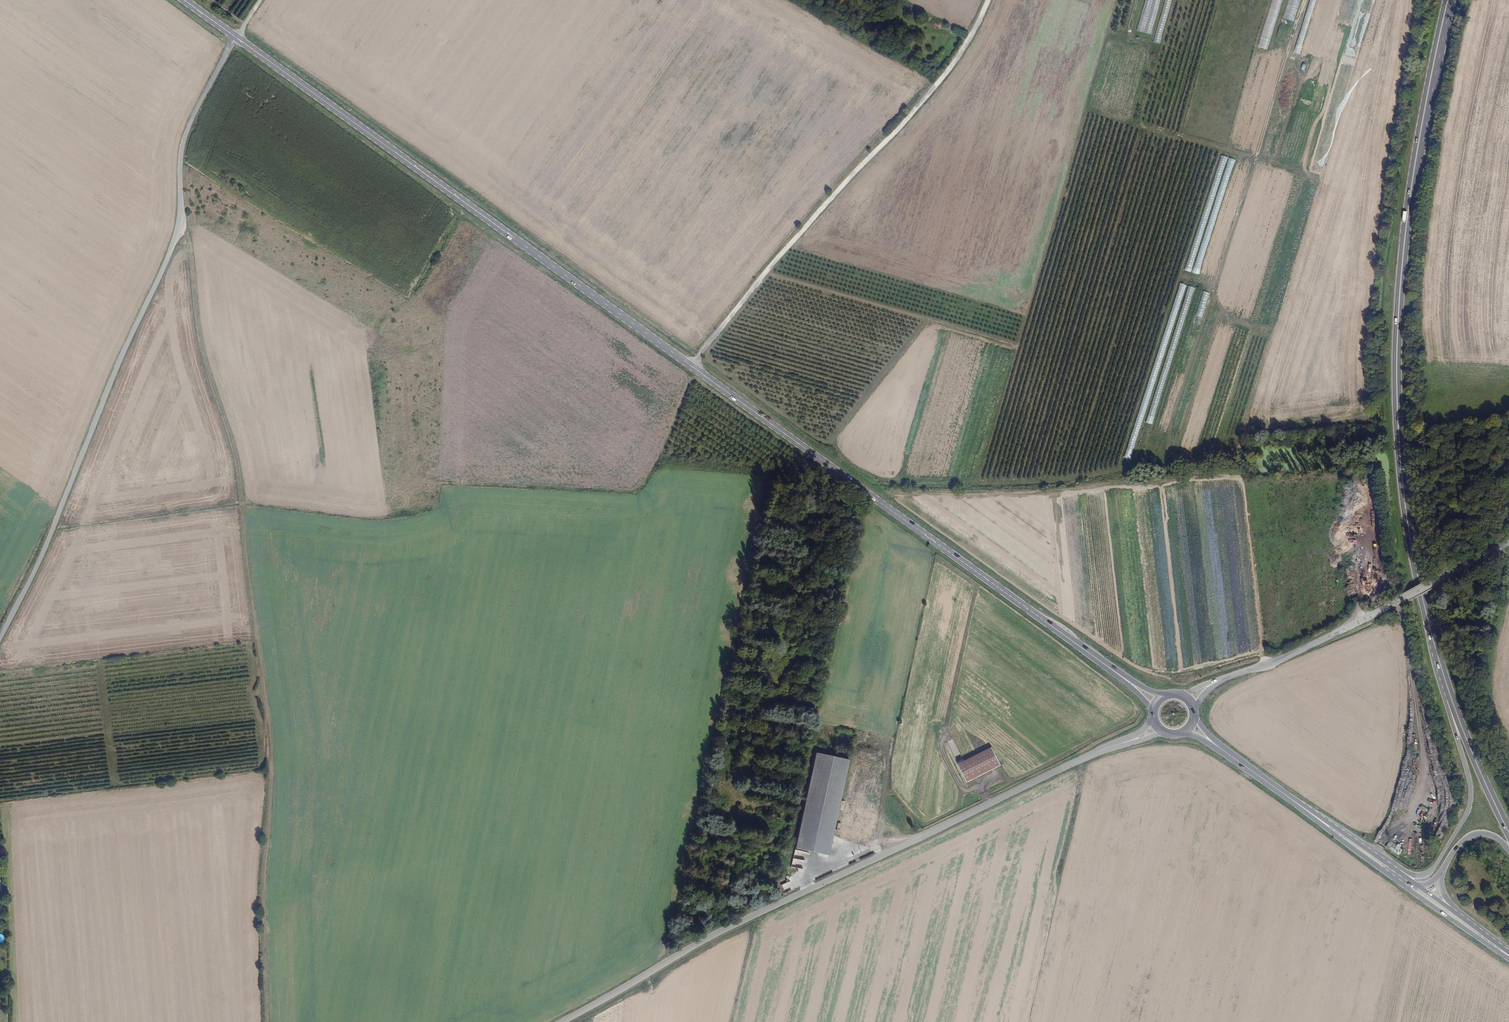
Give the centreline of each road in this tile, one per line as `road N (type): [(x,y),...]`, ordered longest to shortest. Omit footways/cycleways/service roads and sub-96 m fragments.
road 1 (primary): [(1129,681),(237,38)]
road 2 (track): [(267,1021),(269,734),(238,464),(202,348),(189,235),(179,218)]
road 3 (primary): [(1439,660),(1406,513),(1397,359),(1409,207),(1450,0)]
road 4 (unclassified): [(237,38),(182,139),(179,218),(164,263),(0,636)]
road 5 (unclassified): [(562,1021),(727,928),(1127,742)]
road 6 (track): [(691,368),(794,238),(952,65),(988,0)]
road 7 (primary): [(1439,660),(1470,805),(1428,873),(1393,867)]
road 8 (unclassified): [(1405,598),(1212,684)]
road 9 (primary): [(1508,832),(1439,660)]
road 10 (primary): [(1386,872),(1508,958)]
road 11 (primary): [(1393,867),(1287,796)]
road 12 (primary): [(1287,796),(1386,872)]

